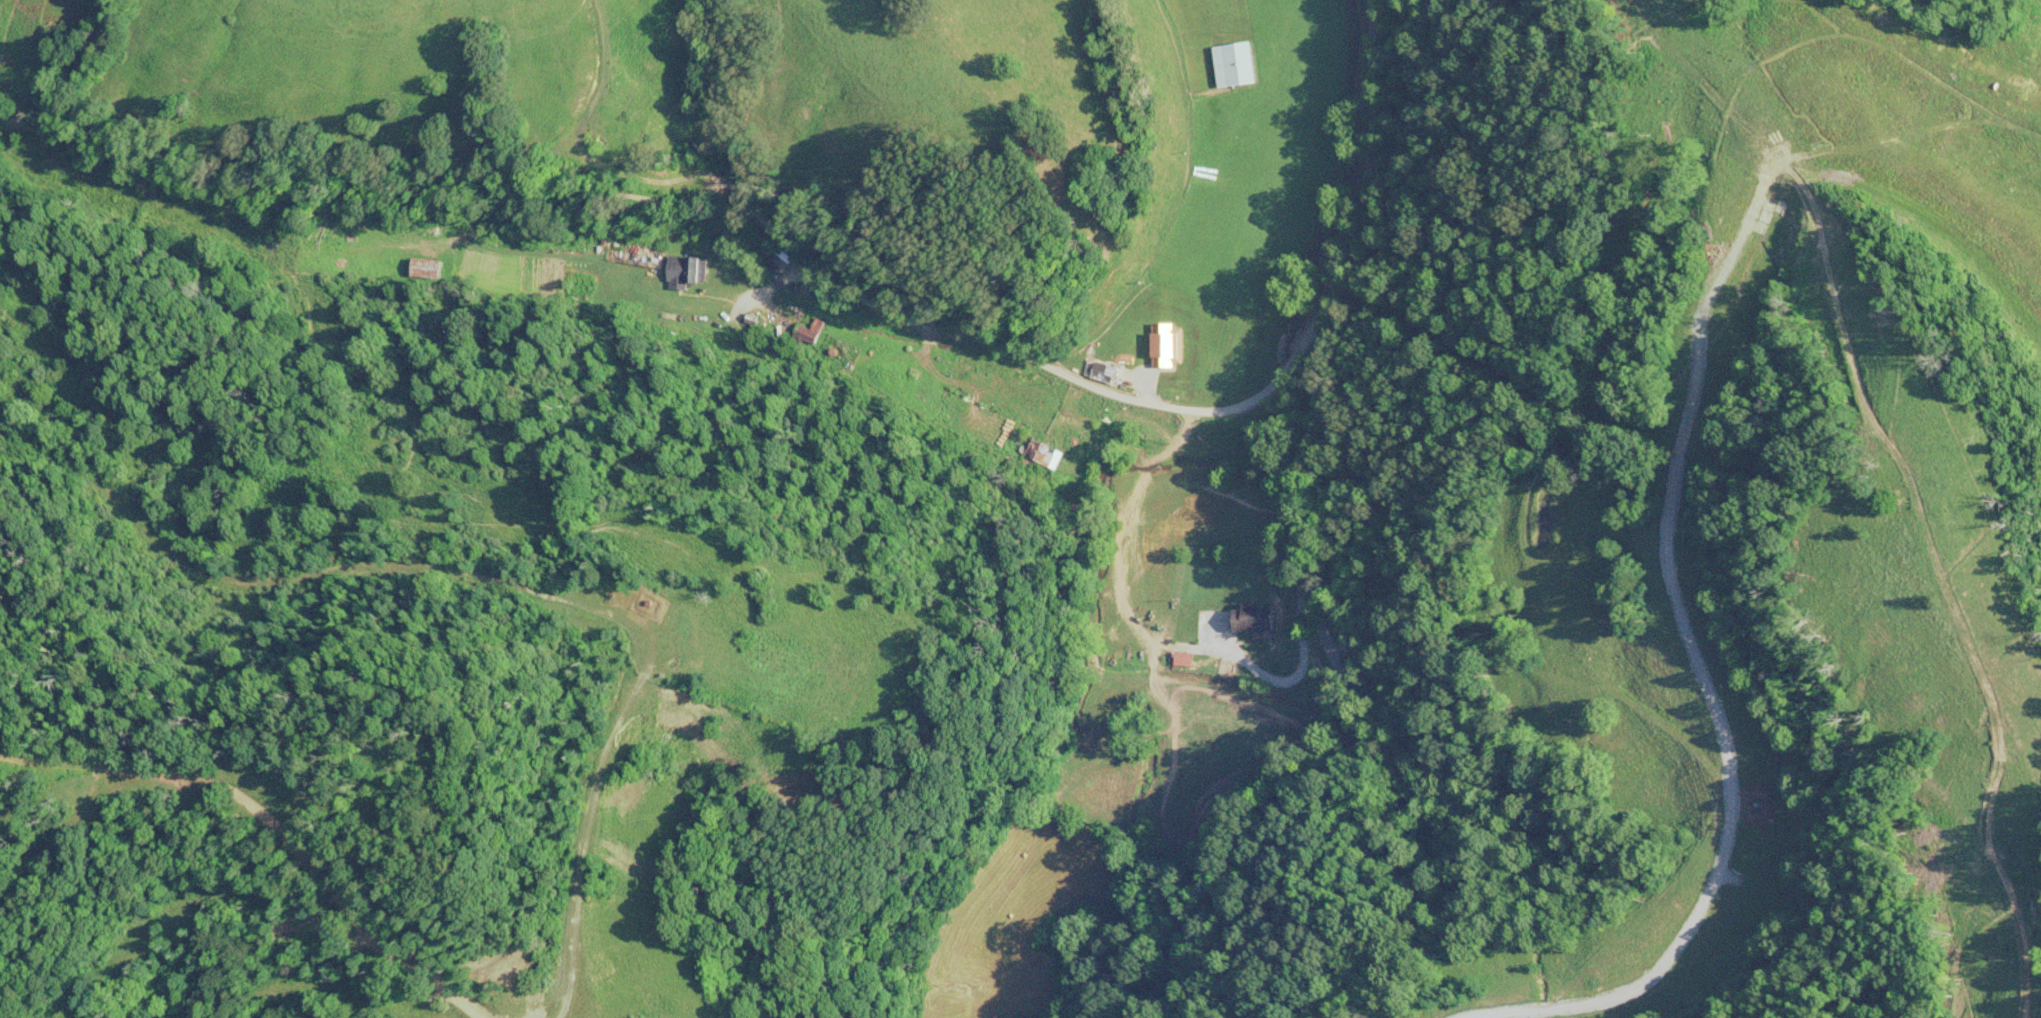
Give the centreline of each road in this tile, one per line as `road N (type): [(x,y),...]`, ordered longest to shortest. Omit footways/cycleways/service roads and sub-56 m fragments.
road 1 (residential): [(1139,1017),(1235,813),(1284,670),(1350,44),(1364,0)]
road 2 (residential): [(1324,295),(1275,311),(1246,387),(1222,415),(1117,399),(794,276),(660,184),(559,177),(468,150)]

